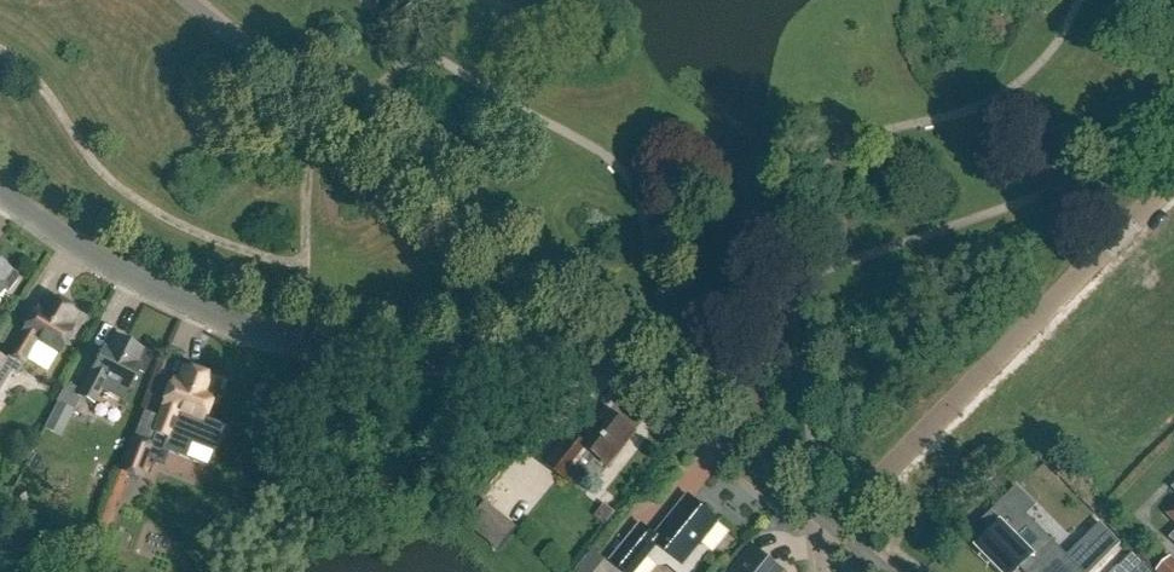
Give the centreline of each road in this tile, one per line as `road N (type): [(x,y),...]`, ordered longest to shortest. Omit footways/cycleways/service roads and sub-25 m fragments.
road 1 (residential): [(582,326),(561,348),(533,357),(452,360),(307,344),(148,284),(0,190)]
road 2 (residential): [(182,0),(582,326)]
road 3 (residential): [(829,525),(1173,179)]
road 4 (residential): [(829,525),(582,326)]

